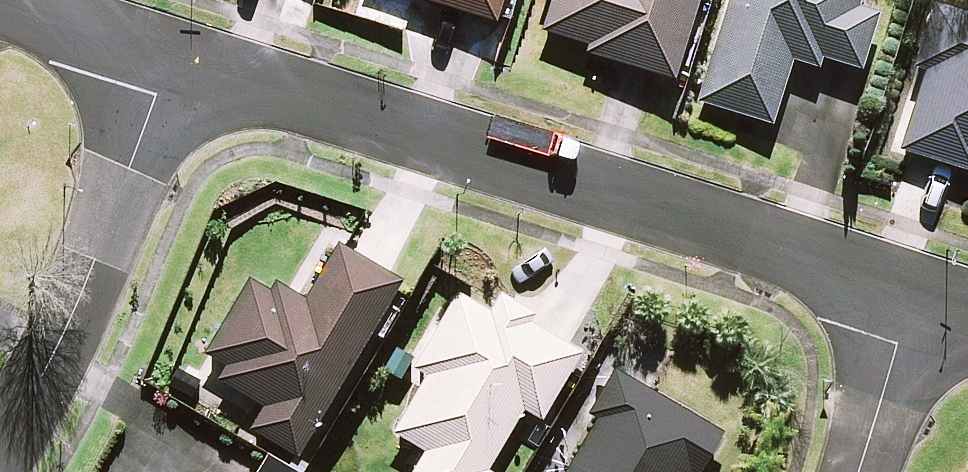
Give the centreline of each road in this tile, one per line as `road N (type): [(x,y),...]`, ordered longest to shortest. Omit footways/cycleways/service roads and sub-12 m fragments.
road 1 (residential): [(171,53),(914,292)]
road 2 (residential): [(0,453),(105,241),(171,53)]
road 3 (residential): [(914,292),(860,471)]
road 4 (residential): [(0,5),(171,53)]

